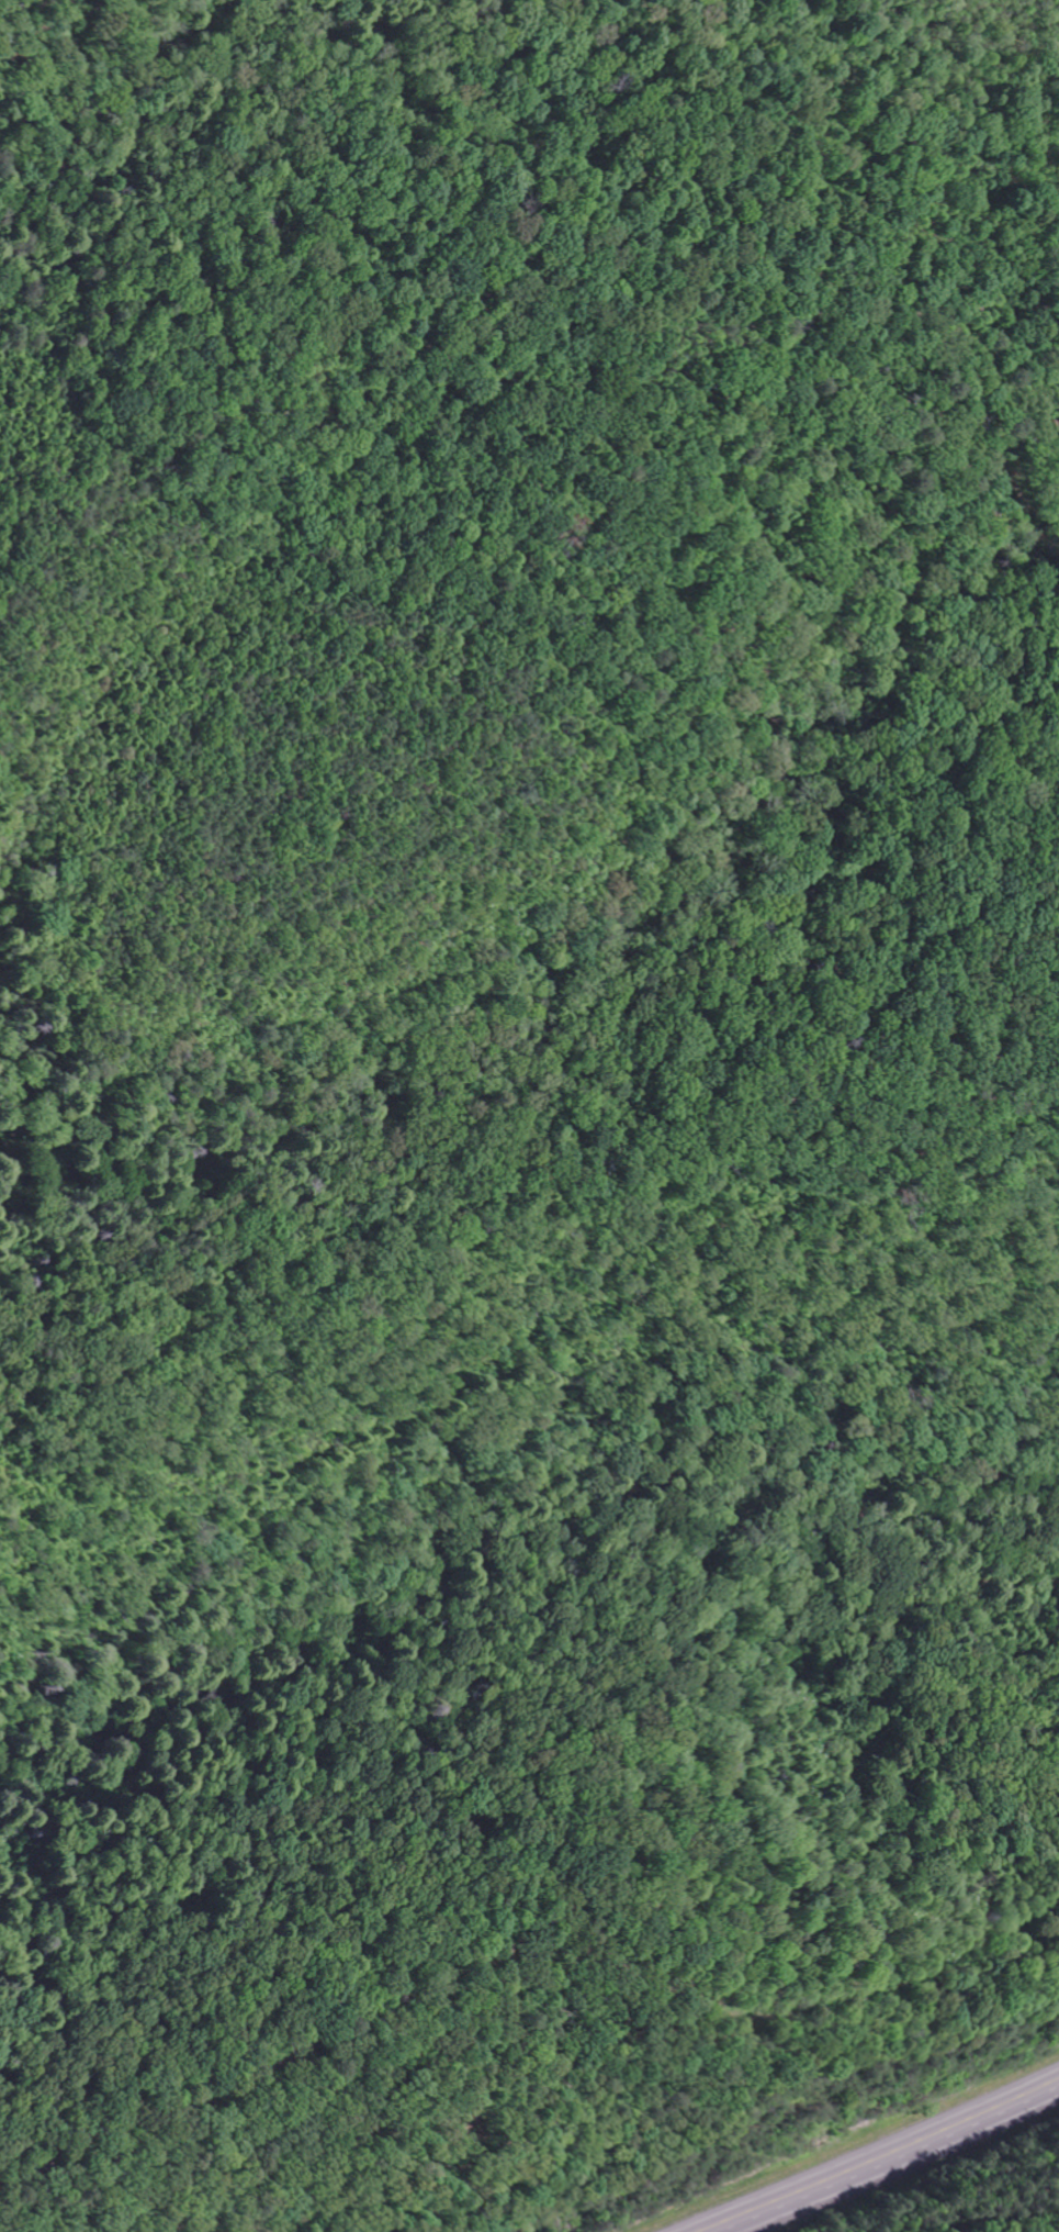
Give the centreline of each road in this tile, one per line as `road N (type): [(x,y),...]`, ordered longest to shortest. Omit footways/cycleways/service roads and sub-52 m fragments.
road 1 (trunk): [(735,2231),(1058,2094)]

